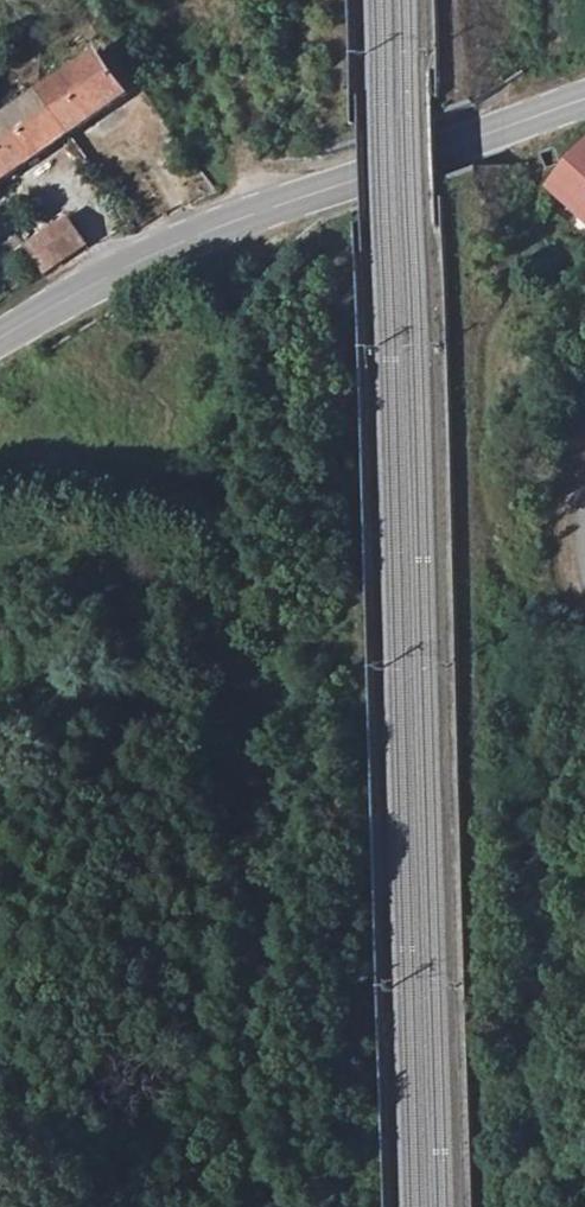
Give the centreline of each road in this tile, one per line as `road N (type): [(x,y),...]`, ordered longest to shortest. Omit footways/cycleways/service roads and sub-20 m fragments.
road 1 (primary): [(584,100),(241,217),(108,275),(0,338)]

